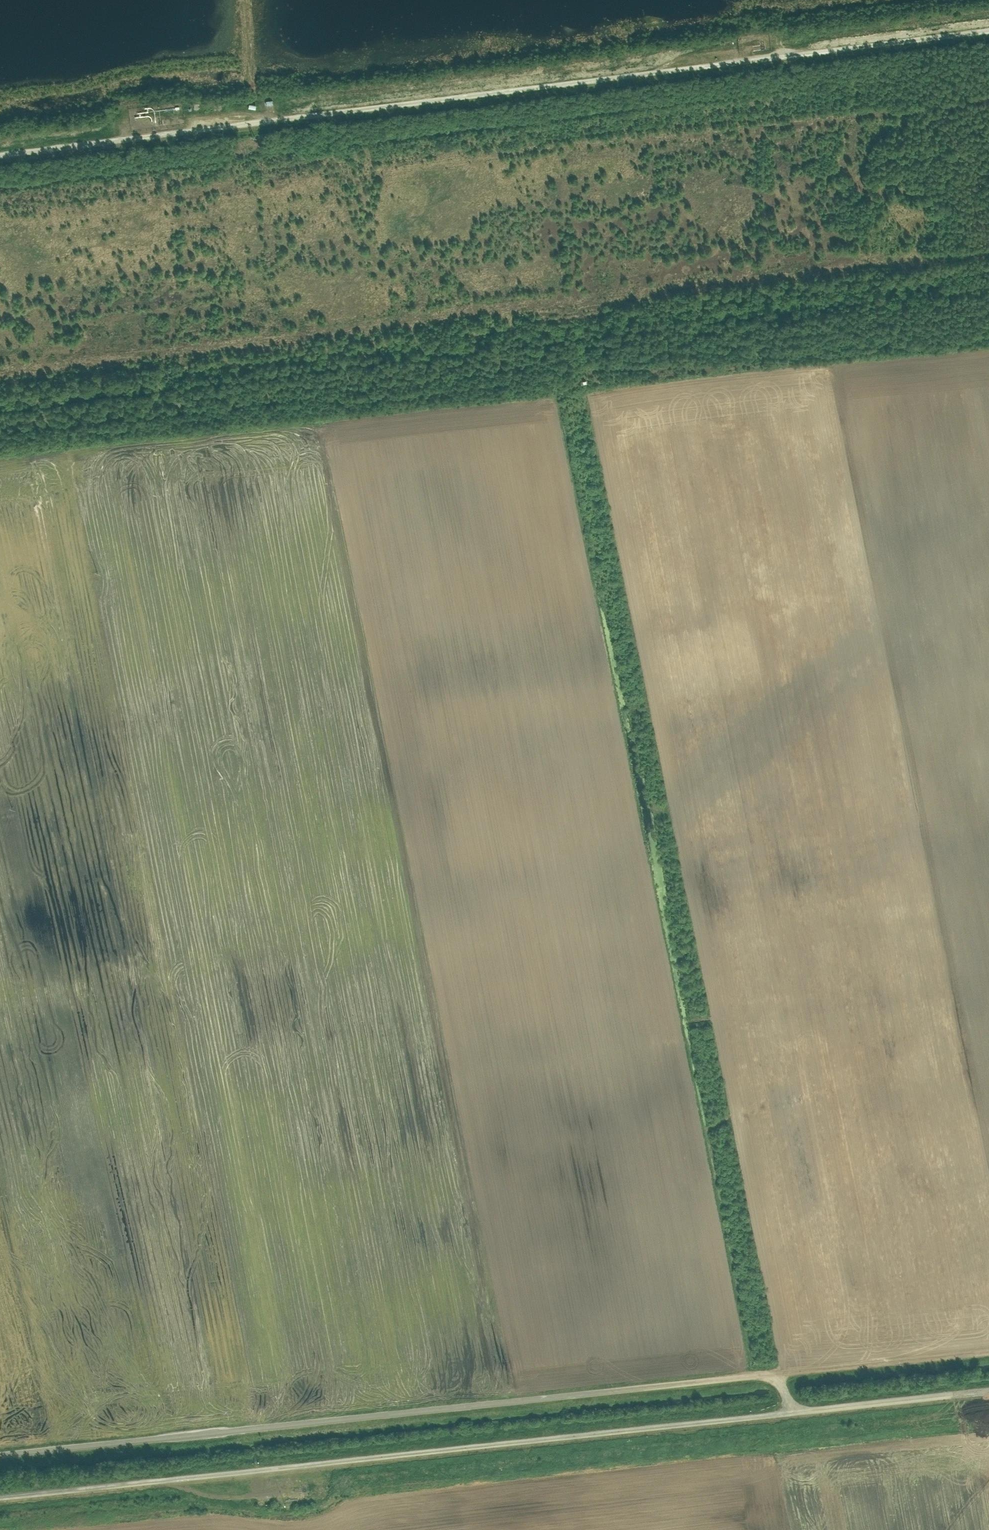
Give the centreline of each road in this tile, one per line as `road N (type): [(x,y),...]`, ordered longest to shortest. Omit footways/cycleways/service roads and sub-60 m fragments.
road 1 (unclassified): [(988,1391),(793,1411),(776,1380),(732,1378),(0,1455)]
road 2 (track): [(988,31),(0,153)]
road 3 (track): [(793,1411),(0,1499)]

